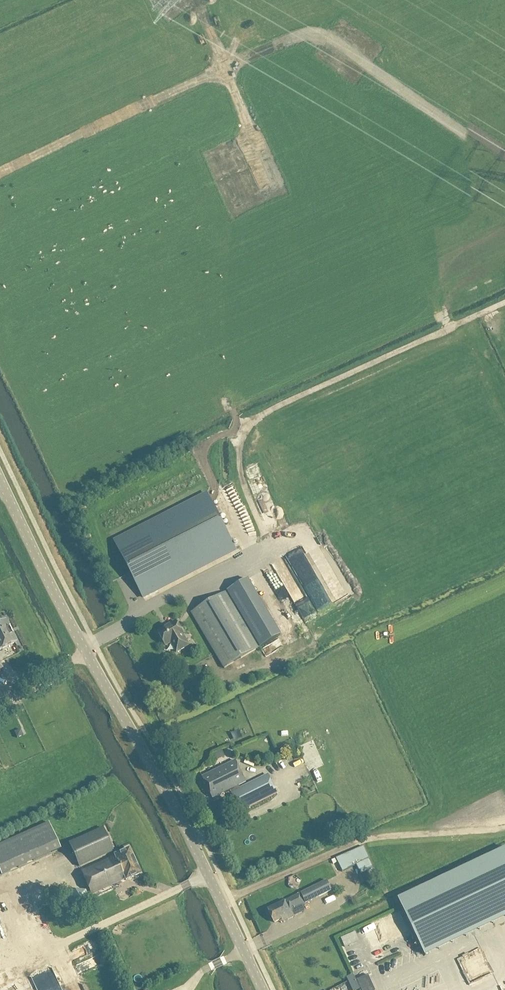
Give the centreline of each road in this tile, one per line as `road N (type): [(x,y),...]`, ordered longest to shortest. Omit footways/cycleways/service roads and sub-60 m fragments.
road 1 (tertiary): [(263,989),(0,476)]

